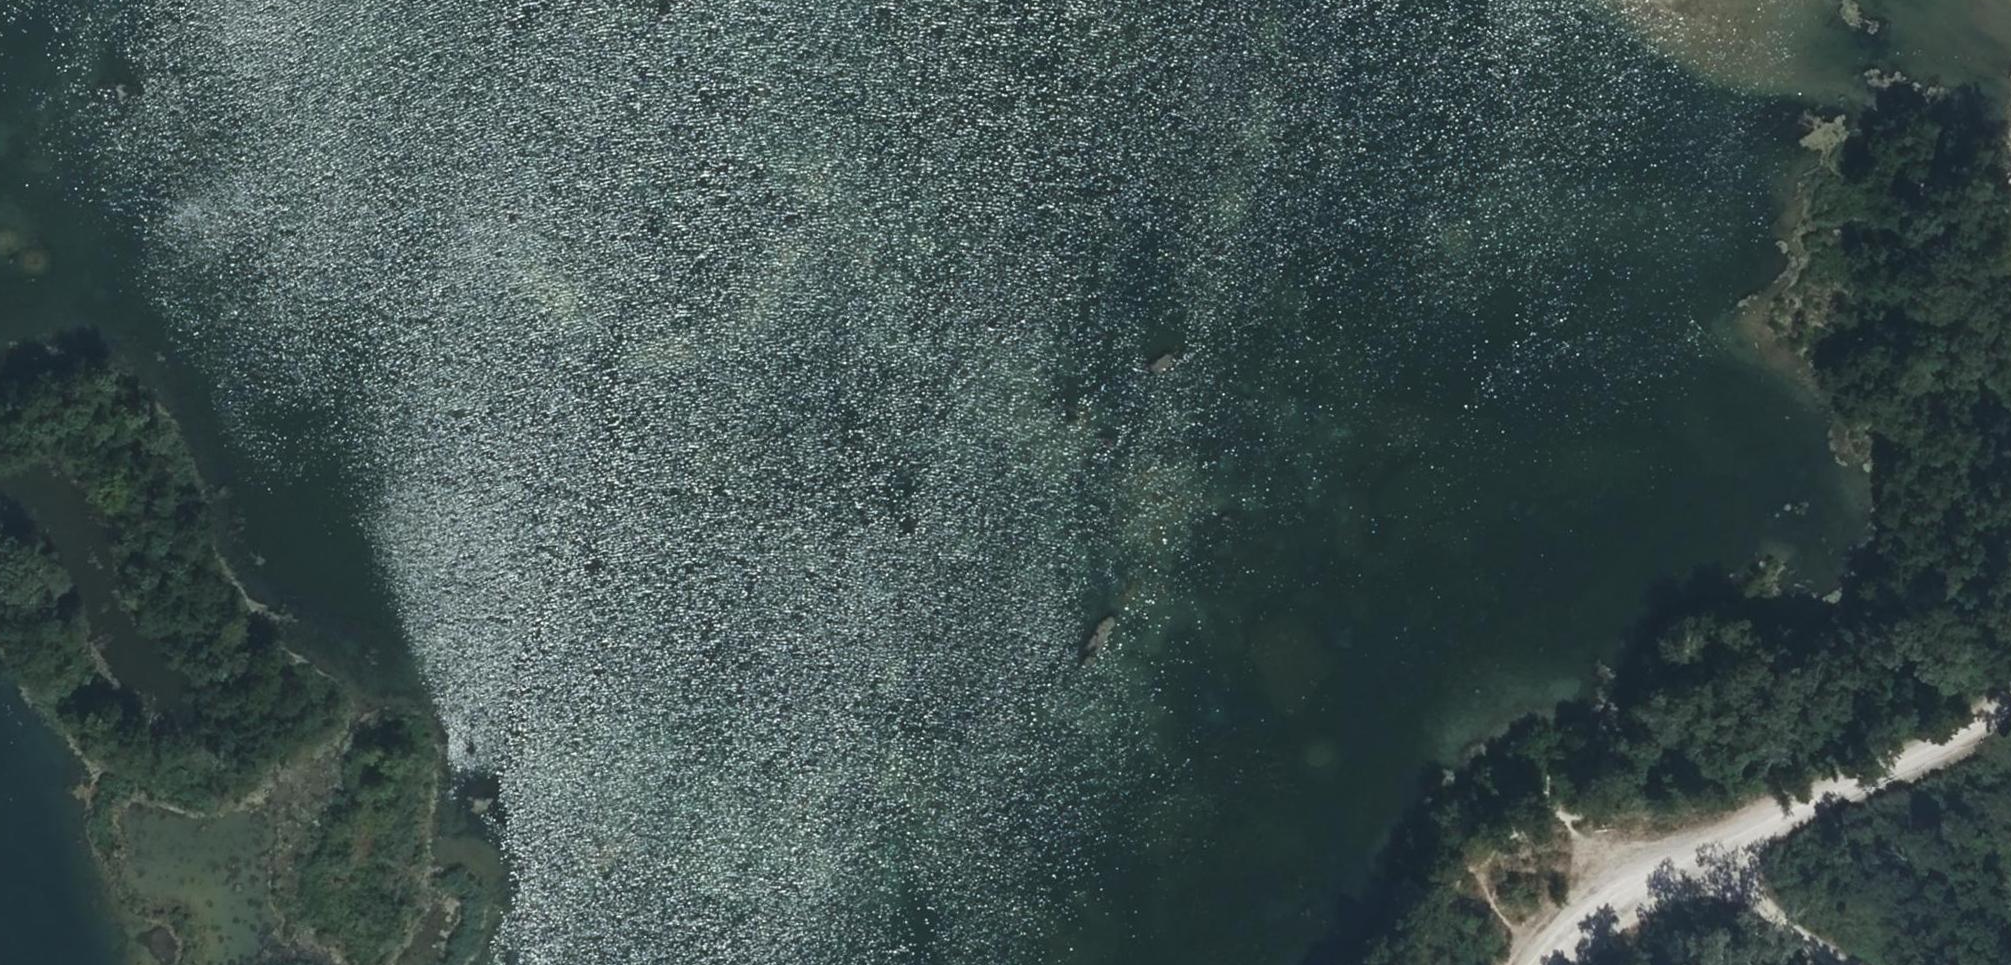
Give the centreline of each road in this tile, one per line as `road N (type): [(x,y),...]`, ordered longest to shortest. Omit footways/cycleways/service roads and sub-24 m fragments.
road 1 (track): [(2010,701),(1923,762),(1625,898),(1544,964)]
road 2 (track): [(1857,964),(1700,859)]

